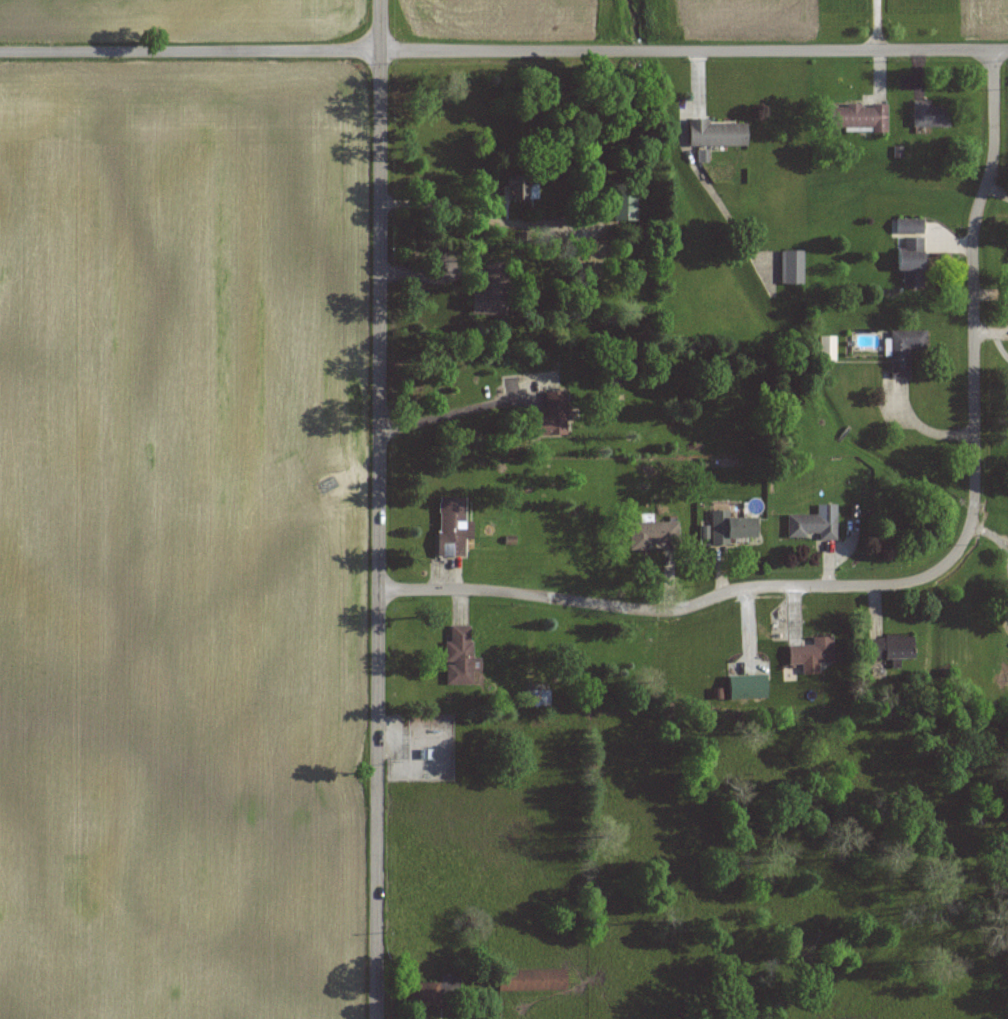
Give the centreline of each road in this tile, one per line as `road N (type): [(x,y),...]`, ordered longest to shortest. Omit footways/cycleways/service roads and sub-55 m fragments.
road 1 (residential): [(994,49),(994,153),(972,242),(974,501),(965,541),(944,565),(894,584),(743,587),(667,611),(472,588),(379,590)]
road 2 (tertiary): [(380,0),(377,1018)]
road 3 (tertiary): [(1007,49),(0,51)]

